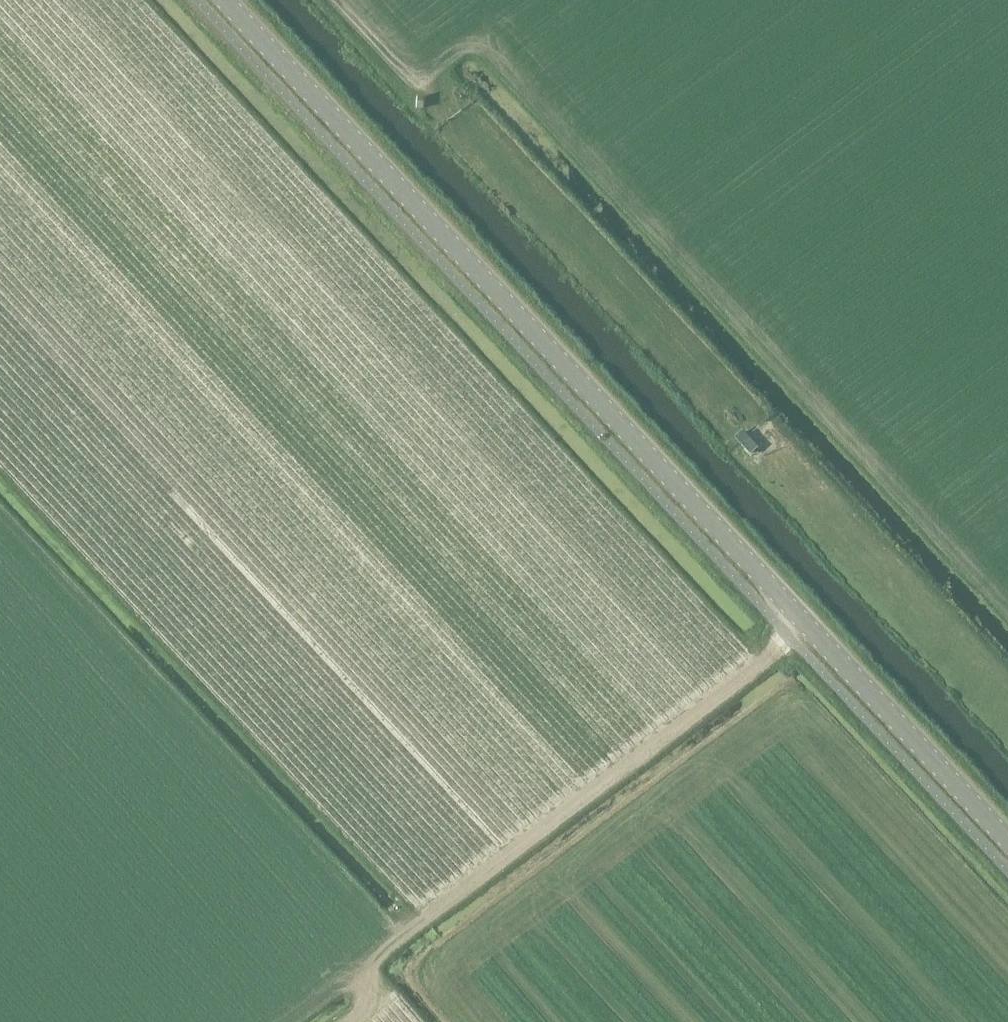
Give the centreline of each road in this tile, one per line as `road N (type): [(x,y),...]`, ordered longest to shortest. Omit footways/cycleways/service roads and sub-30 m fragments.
road 1 (tertiary): [(1007,842),(223,0)]

